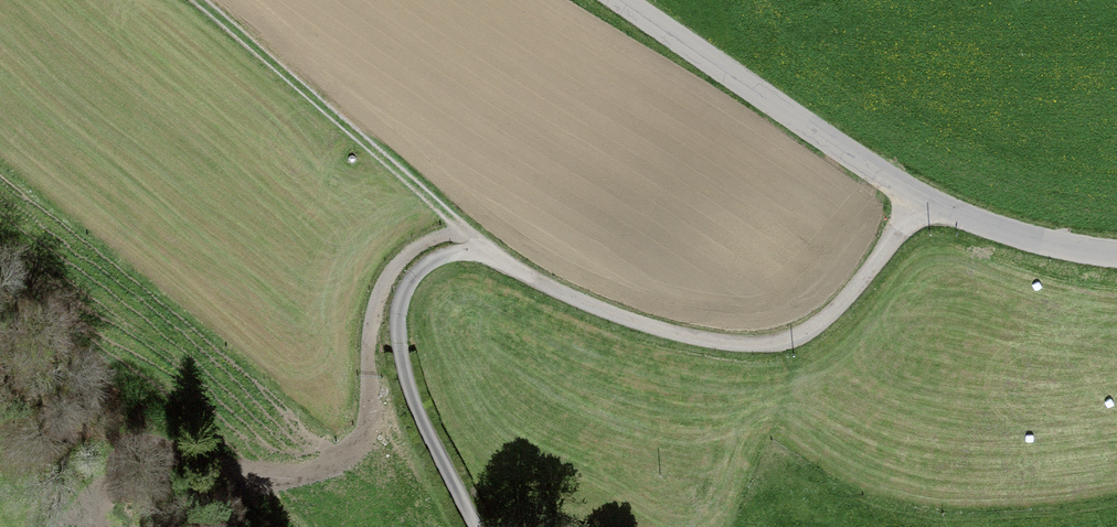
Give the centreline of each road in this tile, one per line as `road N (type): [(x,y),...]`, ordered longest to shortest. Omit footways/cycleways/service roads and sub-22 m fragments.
road 1 (residential): [(482,526),(403,378),(397,317),(417,265),(454,249),(644,324),(773,346),(825,324),(922,199)]
road 2 (track): [(498,262),(249,44),(185,0)]
road 3 (tertiary): [(621,0),(922,199)]
road 4 (tertiary): [(922,199),(1030,241),(1116,257)]

